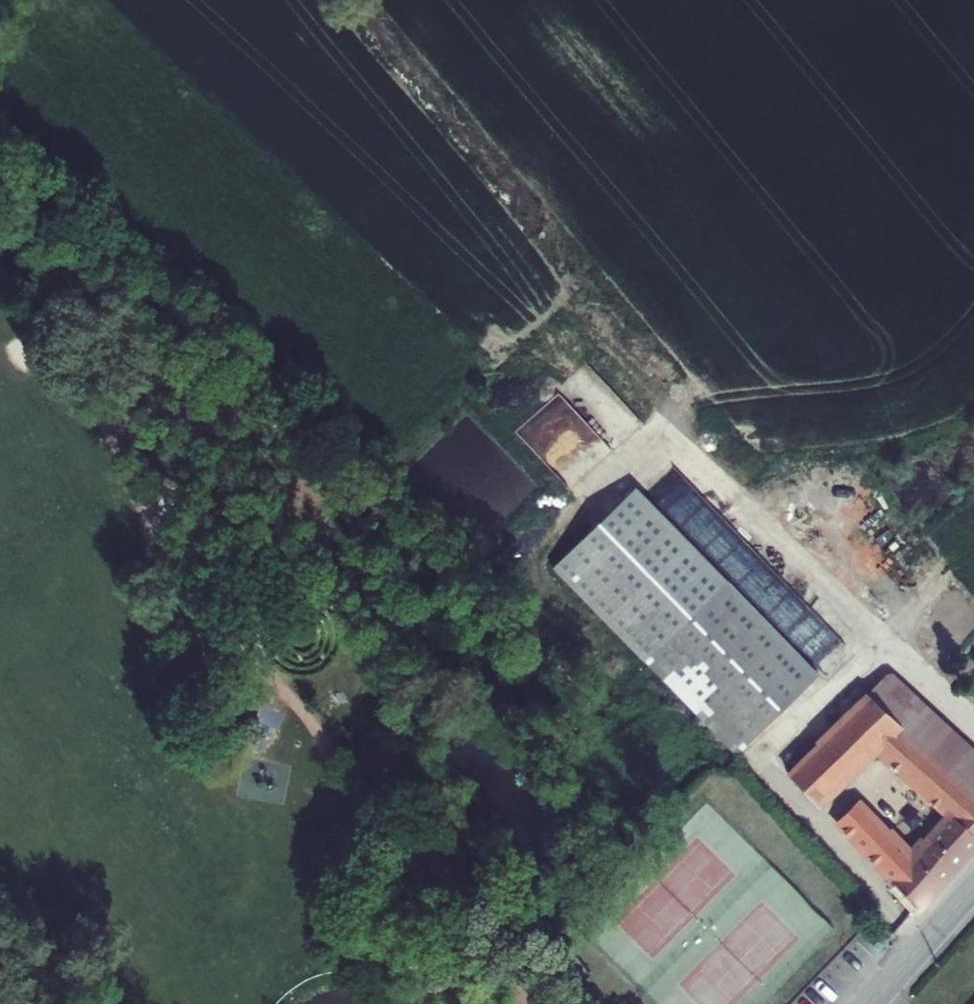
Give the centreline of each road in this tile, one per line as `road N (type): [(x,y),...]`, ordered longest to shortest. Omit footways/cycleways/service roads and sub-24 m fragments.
road 1 (tertiary): [(884,991),(973,887)]

